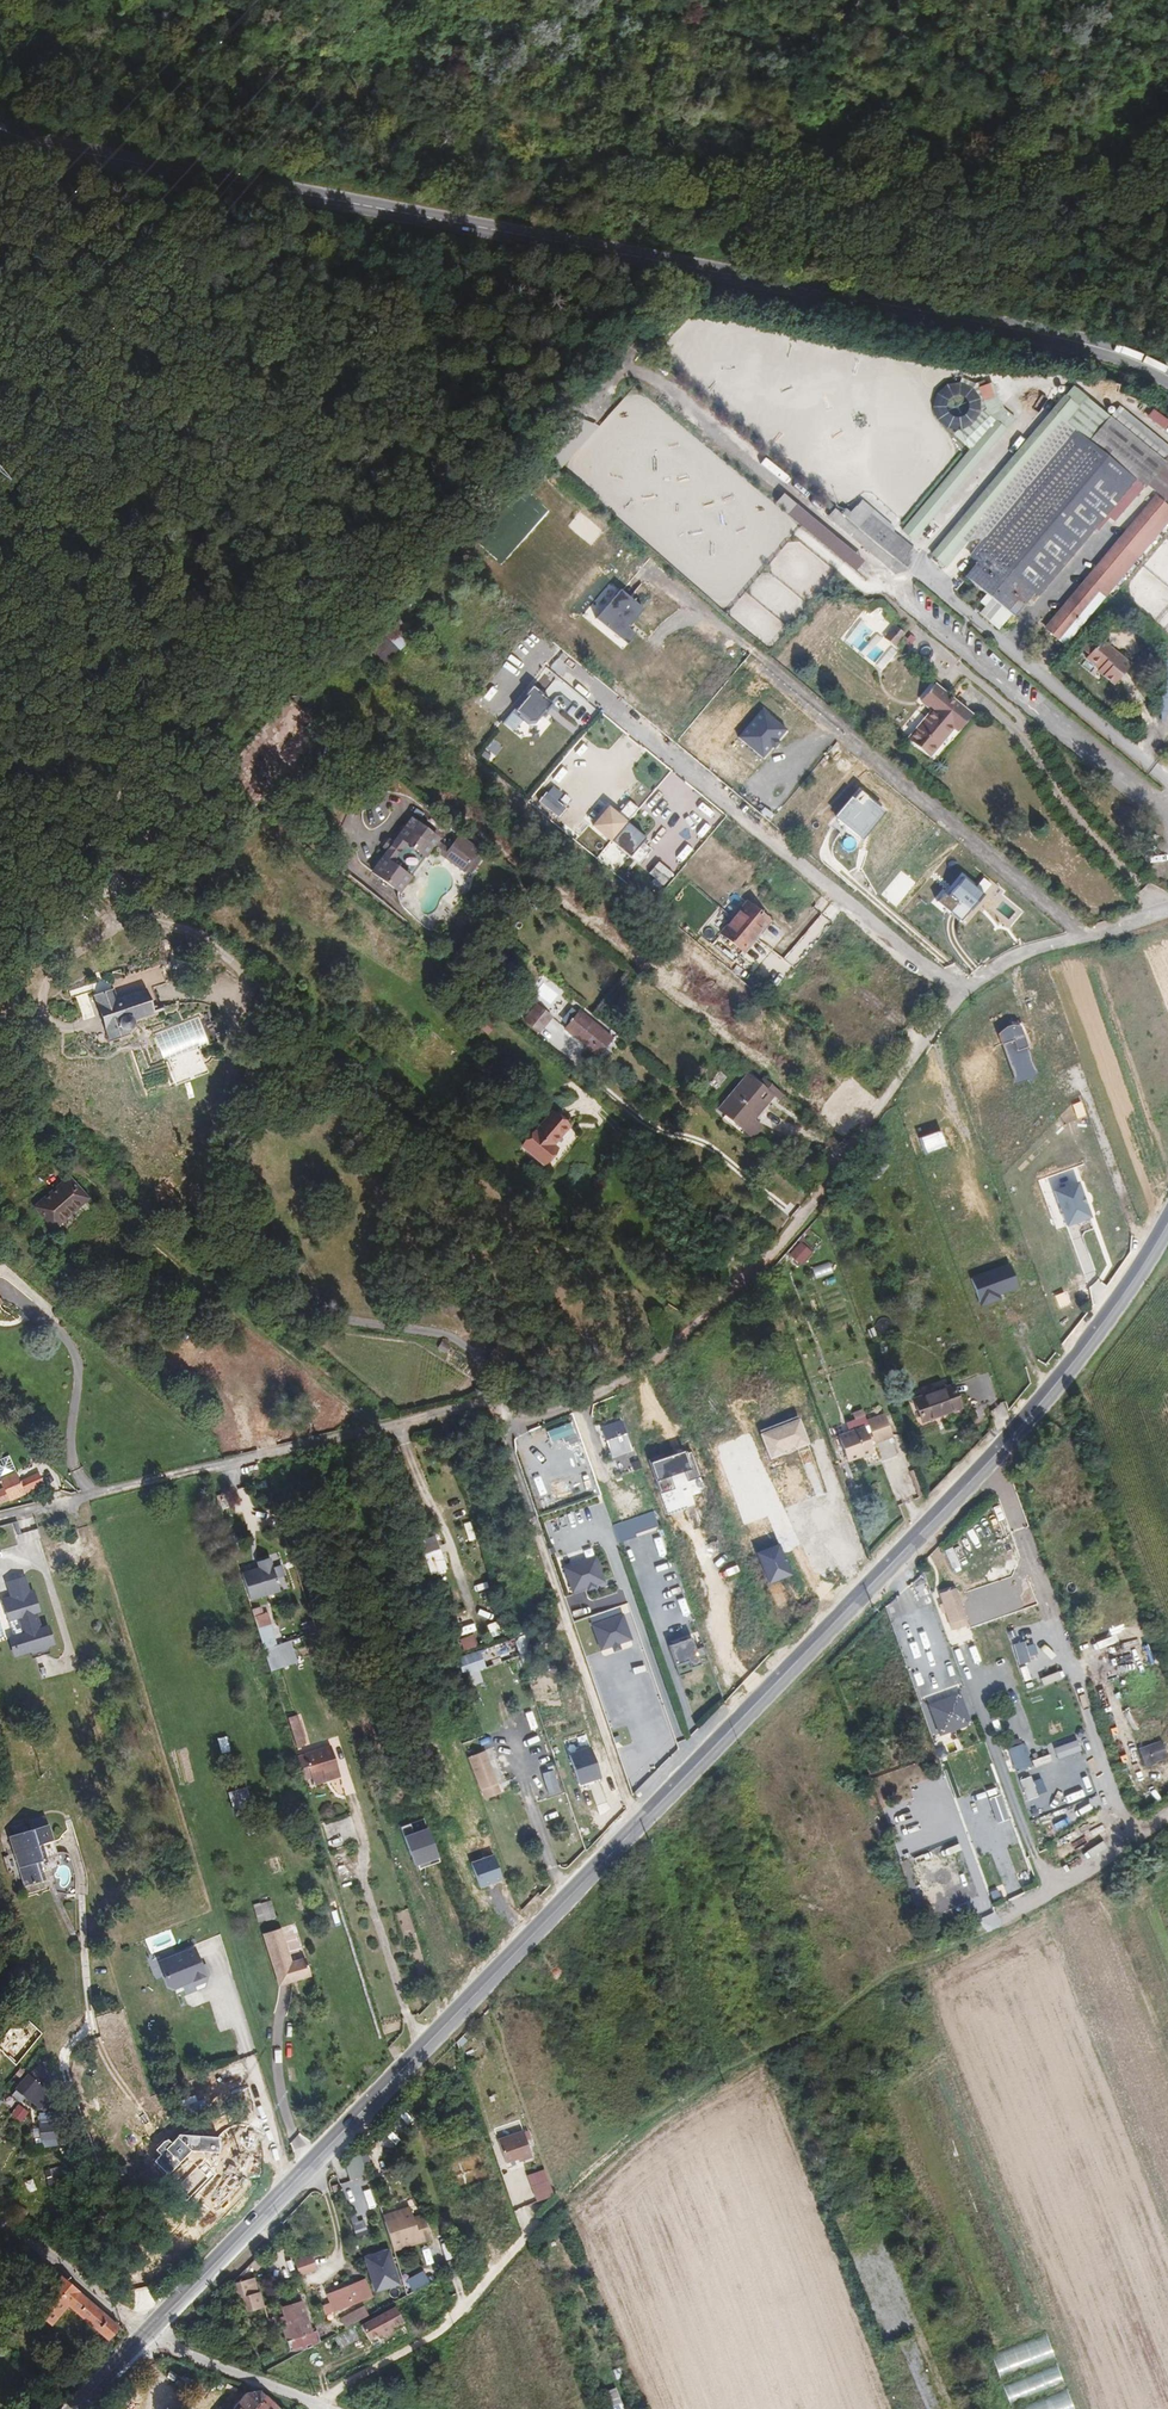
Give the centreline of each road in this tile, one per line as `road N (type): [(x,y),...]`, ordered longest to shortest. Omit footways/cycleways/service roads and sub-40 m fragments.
road 1 (secondary): [(0,132),(78,157),(1112,353),(1167,380)]
road 2 (track): [(316,2402),(454,2316),(542,2212),(678,2097),(986,1930),(1167,1813)]
road 3 (secondary): [(631,1828),(1022,1422),(1099,1327),(1167,1222)]
road 4 (secondary): [(146,2334),(631,1828)]
road 5 (residential): [(680,1335),(801,1214),(893,1076),(973,981),(1025,949),(1167,909)]
road 6 (residential): [(503,1419),(485,1409),(422,1417),(0,1519)]
road 7 (track): [(1084,2408),(907,1971)]
road 8 (track): [(658,264),(607,339),(320,543)]
road 9 (residential): [(503,1419),(625,1787),(631,1828)]
road 10 (residential): [(680,1335),(607,1387),(503,1419)]
road 11 (unclassified): [(146,2334),(316,2402)]
road 12 (unclassified): [(0,2226),(55,2258),(146,2334)]

